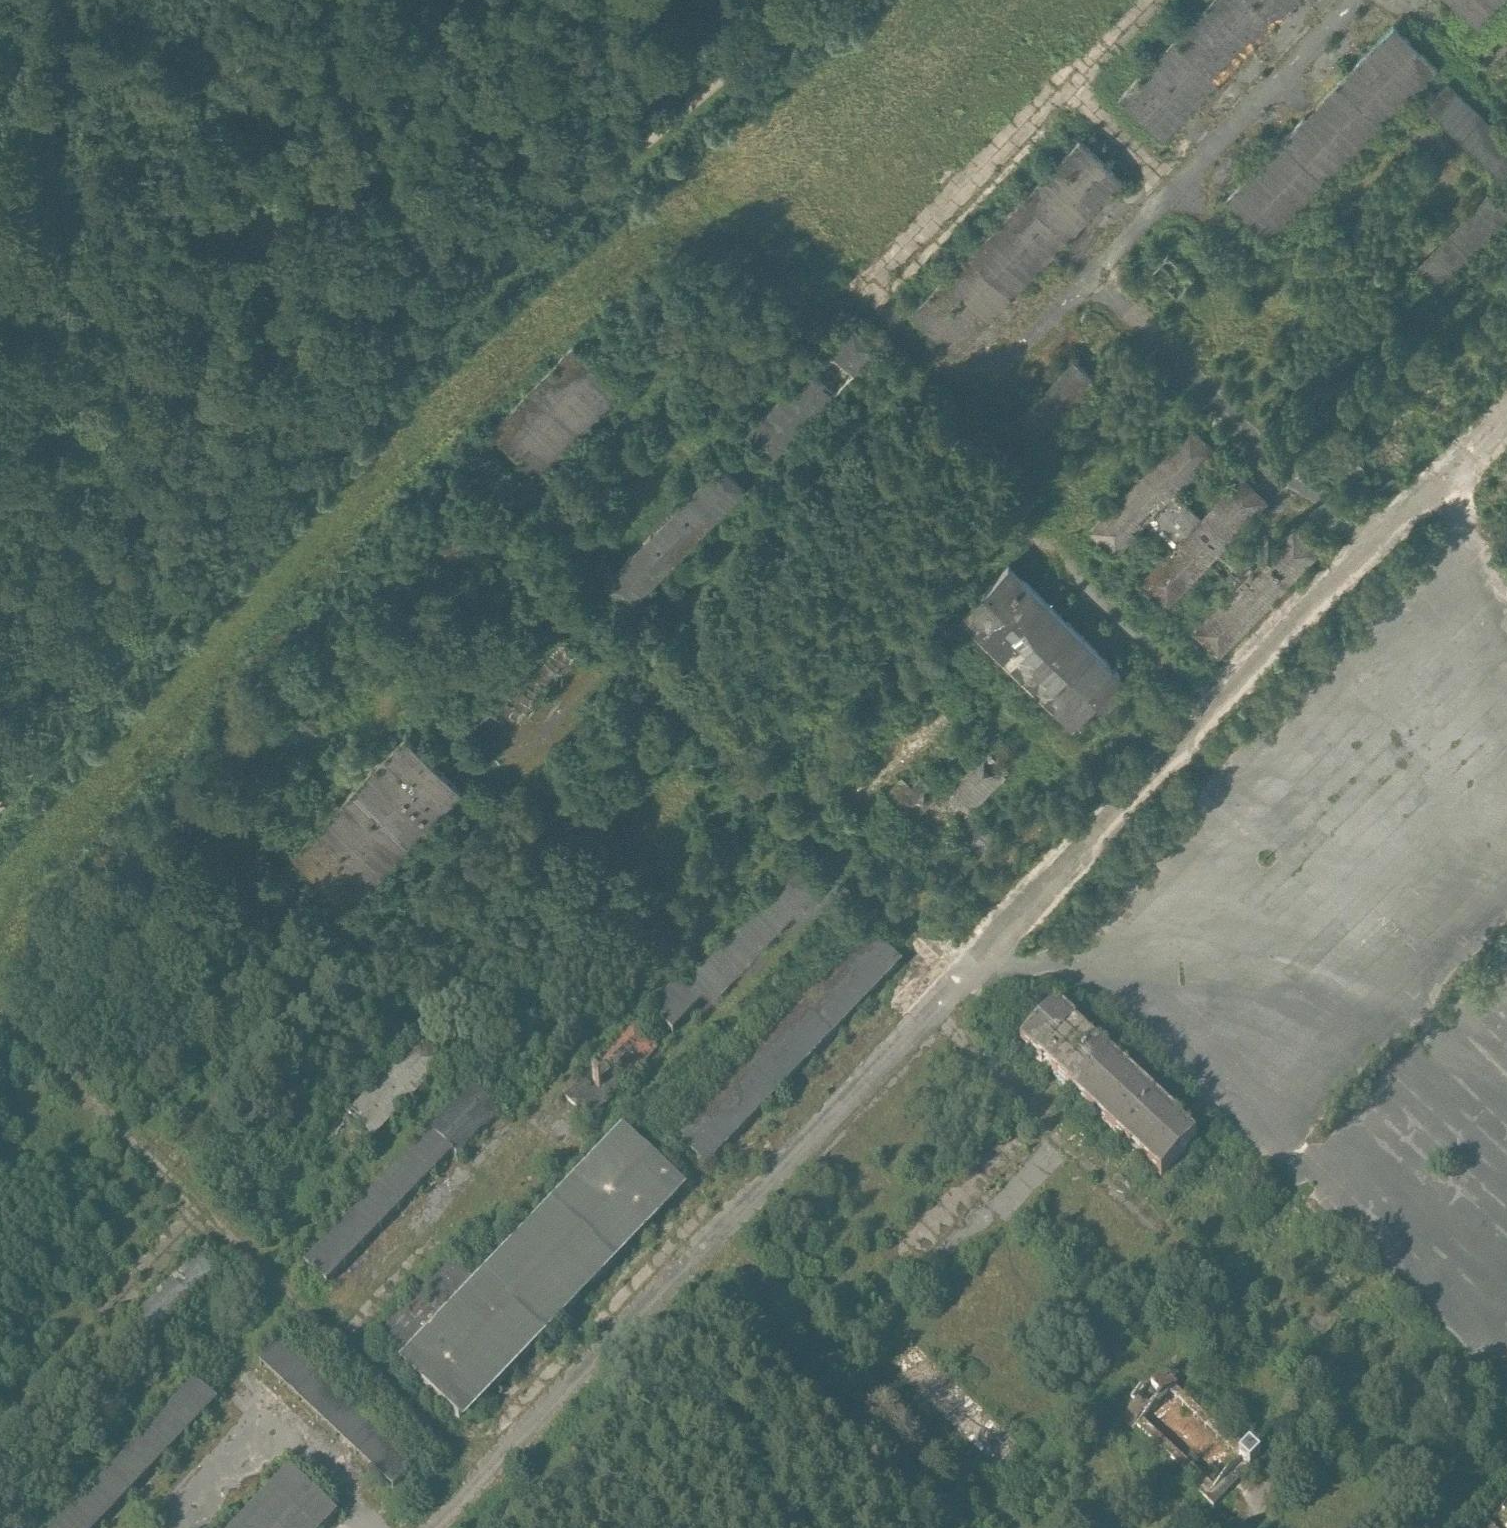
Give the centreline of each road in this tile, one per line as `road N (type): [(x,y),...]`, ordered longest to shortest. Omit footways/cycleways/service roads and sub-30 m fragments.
road 1 (track): [(1506,416),(1210,709),(967,977),(437,1527)]
road 2 (track): [(800,0),(508,261),(325,444),(0,801)]
road 3 (track): [(1164,0),(872,295),(977,396),(1355,0)]
road 4 (track): [(905,392),(163,1174)]
road 5 (track): [(1074,955),(967,977),(522,552),(519,528),(671,370),(639,333)]
road 6 (track): [(931,1009),(1467,1509)]
road 7 (track): [(485,1479),(0,1019)]
road 8 (track): [(1210,709),(1054,552),(1006,546),(770,790)]
road 9 (track): [(369,954),(286,864),(292,829),(410,712),(433,720),(513,804)]
road 10 (track): [(713,1237),(1019,1527)]
road 11 (track): [(1371,545),(1093,279)]
road 12 (track): [(1086,81),(1180,184),(1249,242)]
road 13 (track): [(1364,1414),(1259,1527)]
road 14 (track): [(1413,0),(1498,83),(1506,73)]
road 15 (track): [(1506,520),(1453,471),(1463,528)]

